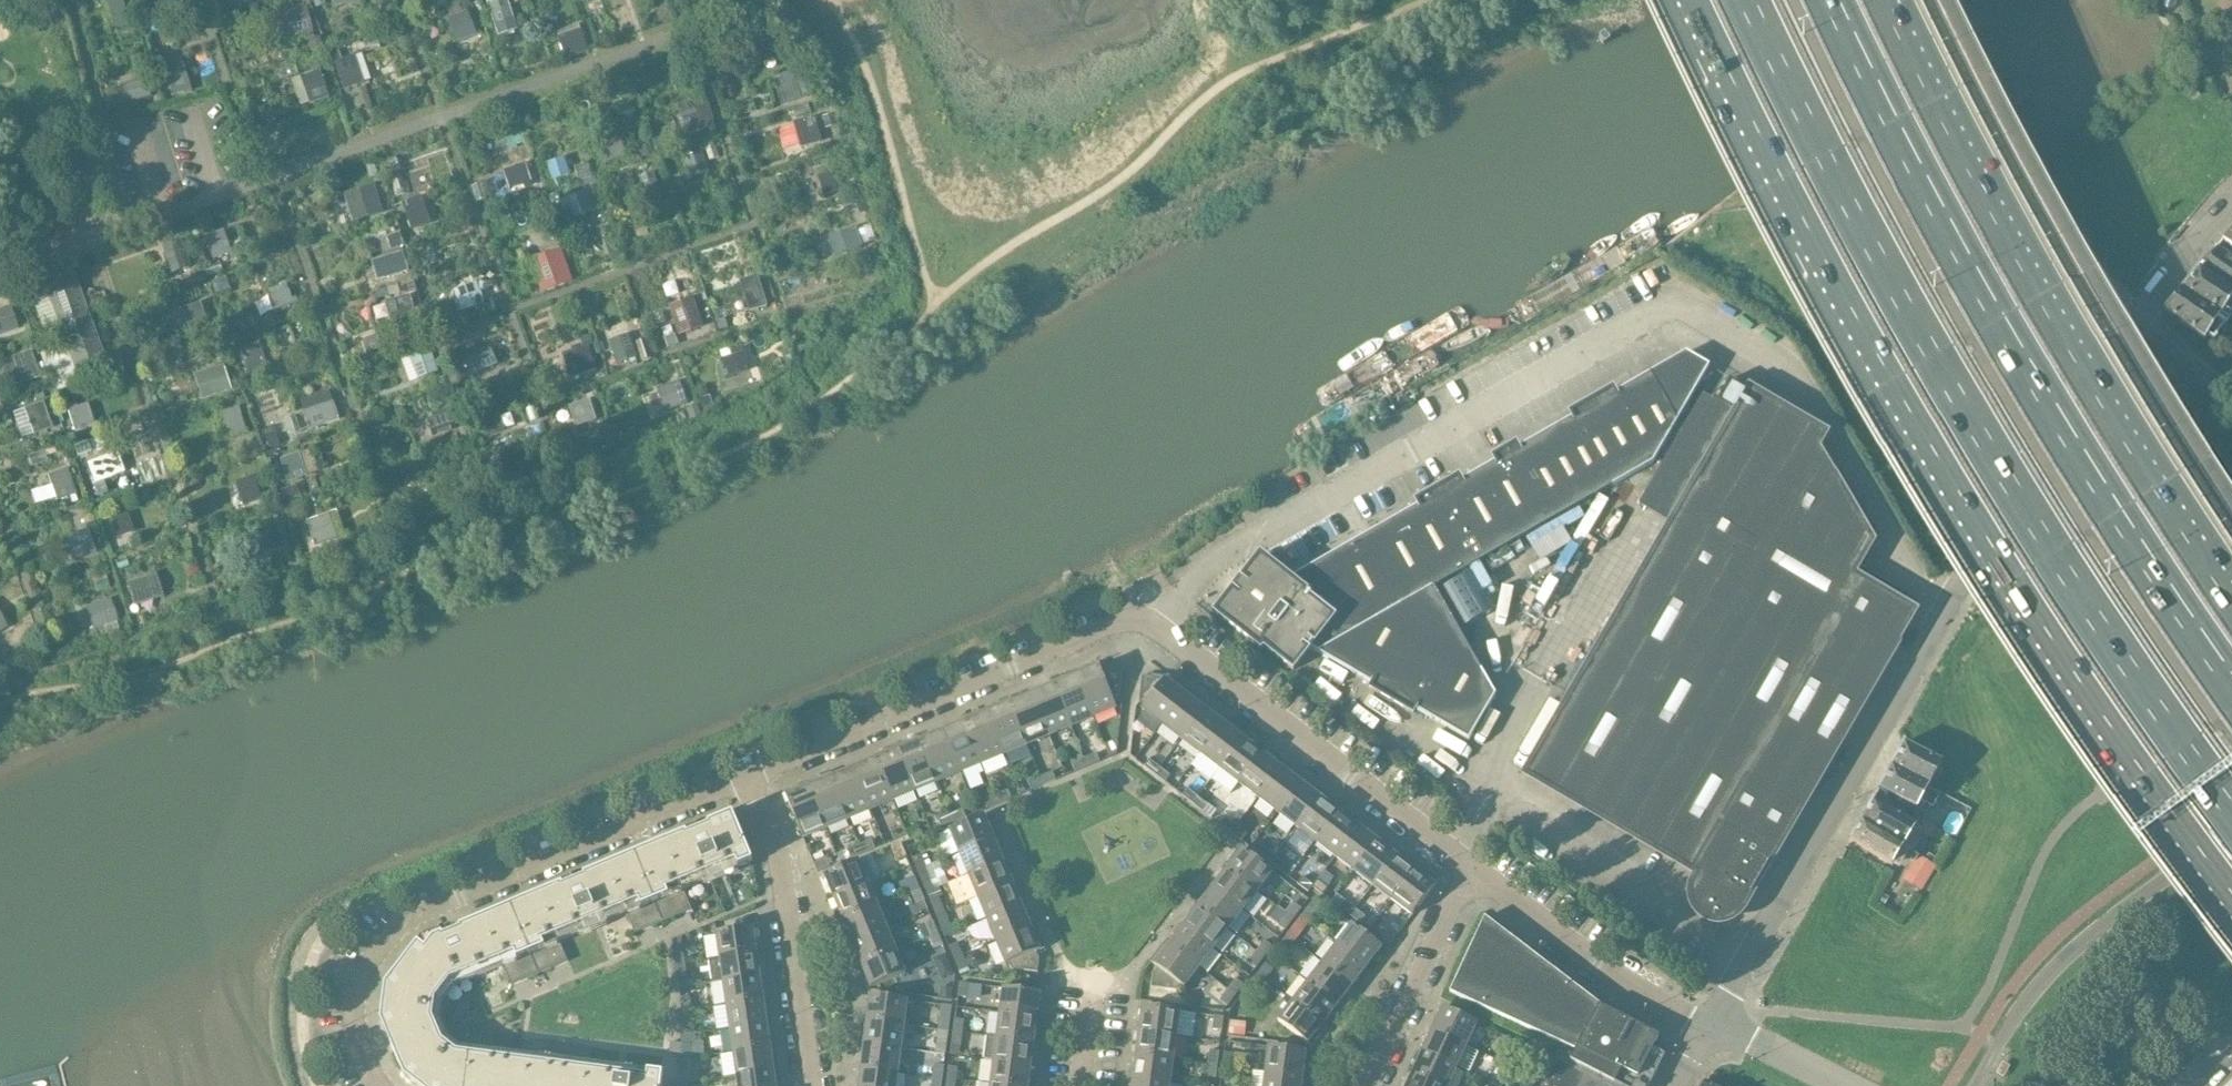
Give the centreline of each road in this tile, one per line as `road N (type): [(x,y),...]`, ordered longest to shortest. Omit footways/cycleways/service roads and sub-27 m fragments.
road 1 (motorway): [(1673,0),(1869,383),(1986,574),(2231,915)]
road 2 (unclassified): [(1159,627),(1211,562),(1674,299),(1802,375),(1944,615)]
road 3 (motorway): [(1737,0),(1924,361),(2031,537),(2231,821)]
road 4 (motorway): [(2231,703),(2105,519),(1970,295),(1820,0)]
road 5 (motorway): [(2231,606),(2039,301),(1884,0)]
road 6 (residential): [(381,1085),(367,1069),(354,1023),(357,983),(373,952),(407,921),(746,777)]
road 7 (residential): [(1944,615),(2143,306),(2231,202)]
road 8 (unclassified): [(1708,1023),(1944,615)]
road 9 (residential): [(746,777),(1127,619),(1159,627)]
road 10 (residential): [(1467,867),(1159,627)]
road 11 (residential): [(811,1085),(782,871),(746,777)]
road 12 (residential): [(1708,1023),(1596,964),(1467,867)]
road 13 (residential): [(1368,1085),(1467,867)]
road 14 (residential): [(1845,1085),(1708,1023)]

